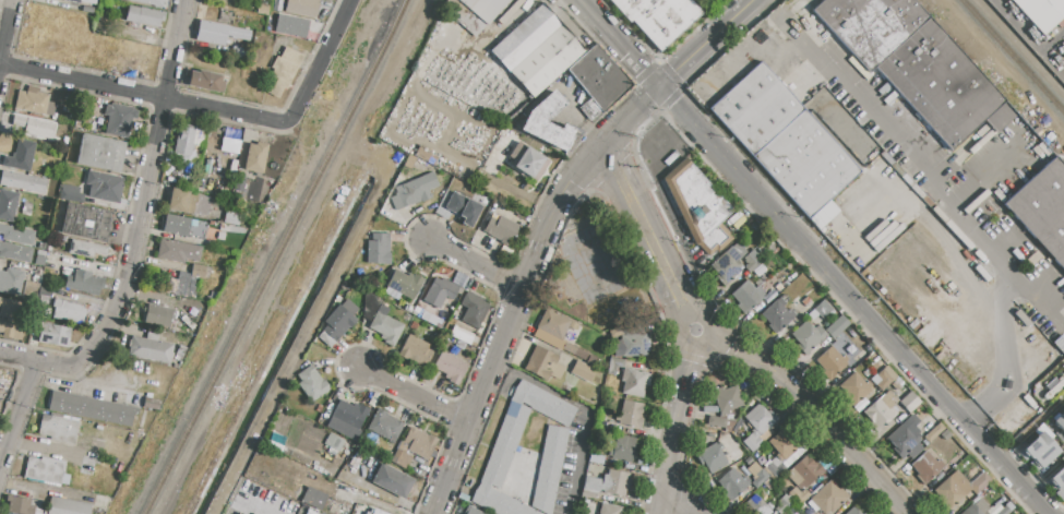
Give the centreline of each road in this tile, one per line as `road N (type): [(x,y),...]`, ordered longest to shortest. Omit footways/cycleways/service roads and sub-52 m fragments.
road 1 (residential): [(659,86),(1046,513)]
road 2 (residential): [(0,63),(289,123),(350,0)]
road 3 (residential): [(39,361),(73,367),(115,315),(129,283),(187,0)]
road 4 (residential): [(715,340),(784,379),(909,513)]
road 5 (residential): [(435,513),(525,287)]
road 6 (residential): [(605,142),(690,312)]
road 7 (residential): [(525,287),(571,183),(605,142)]
road 8 (residential): [(658,513),(694,355)]
road 9 (tertiary): [(659,86),(752,0)]
road 10 (residential): [(361,369),(471,420)]

